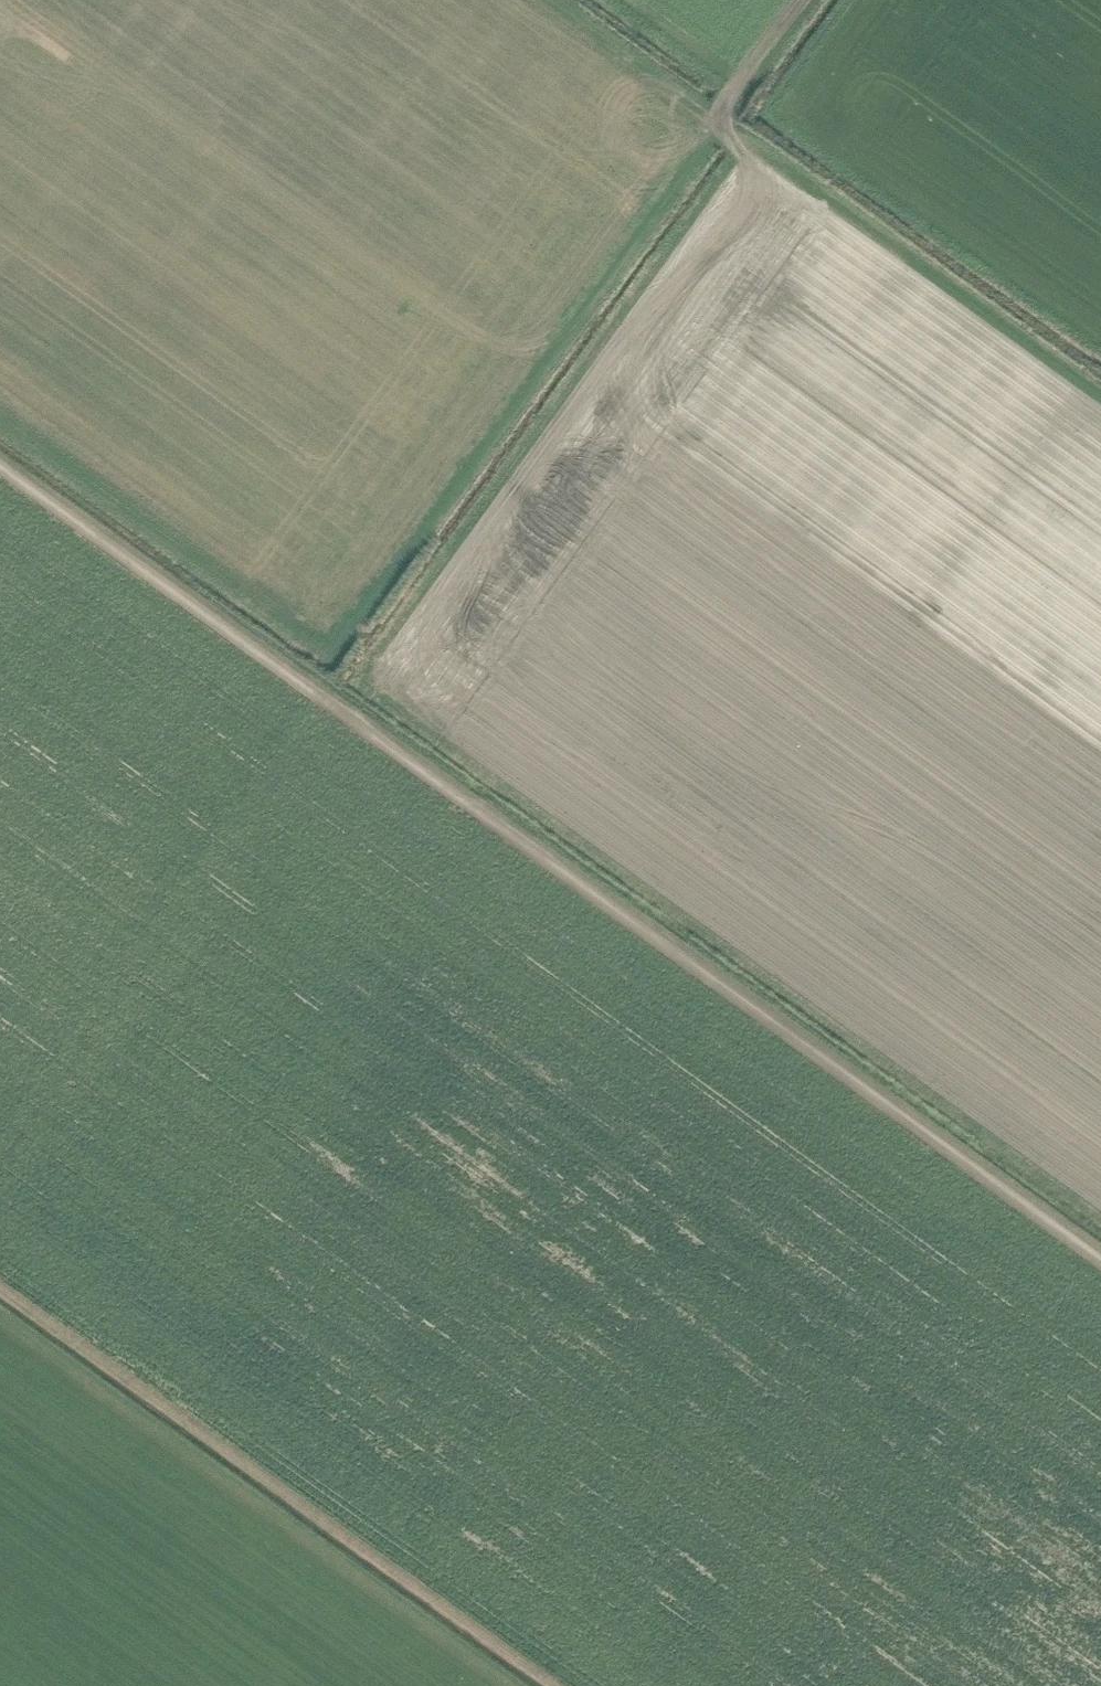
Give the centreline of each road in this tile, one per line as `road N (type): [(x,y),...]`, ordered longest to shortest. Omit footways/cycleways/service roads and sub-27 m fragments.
road 1 (track): [(0,1323),(503,1685)]

